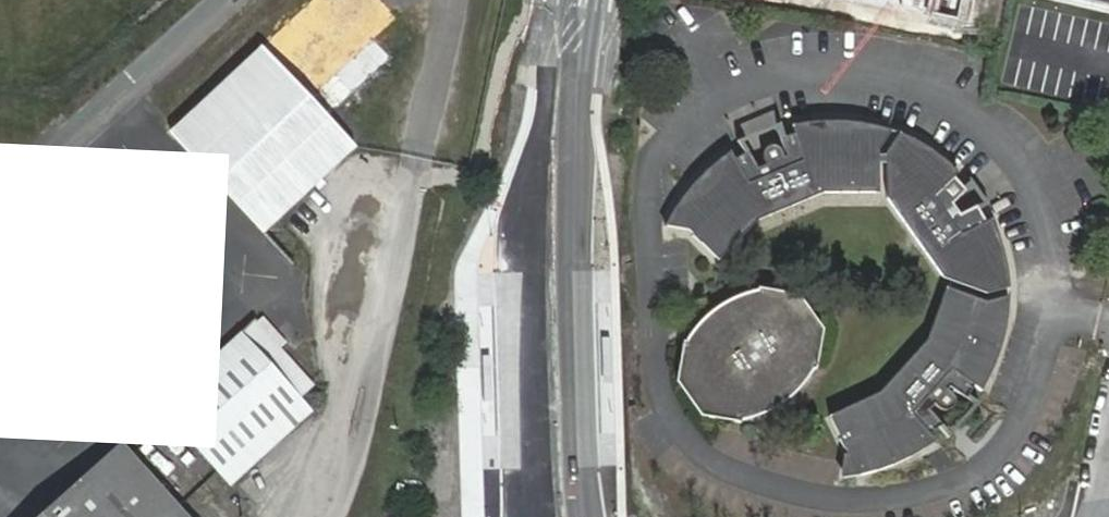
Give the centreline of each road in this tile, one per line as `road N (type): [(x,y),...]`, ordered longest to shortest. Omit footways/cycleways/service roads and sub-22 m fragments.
road 1 (secondary): [(561,0),(535,159),(532,269),(550,516)]
road 2 (secondary): [(593,516),(574,280),(580,150),(599,0)]
road 3 (unclassified): [(319,516),(355,424),(417,157)]

